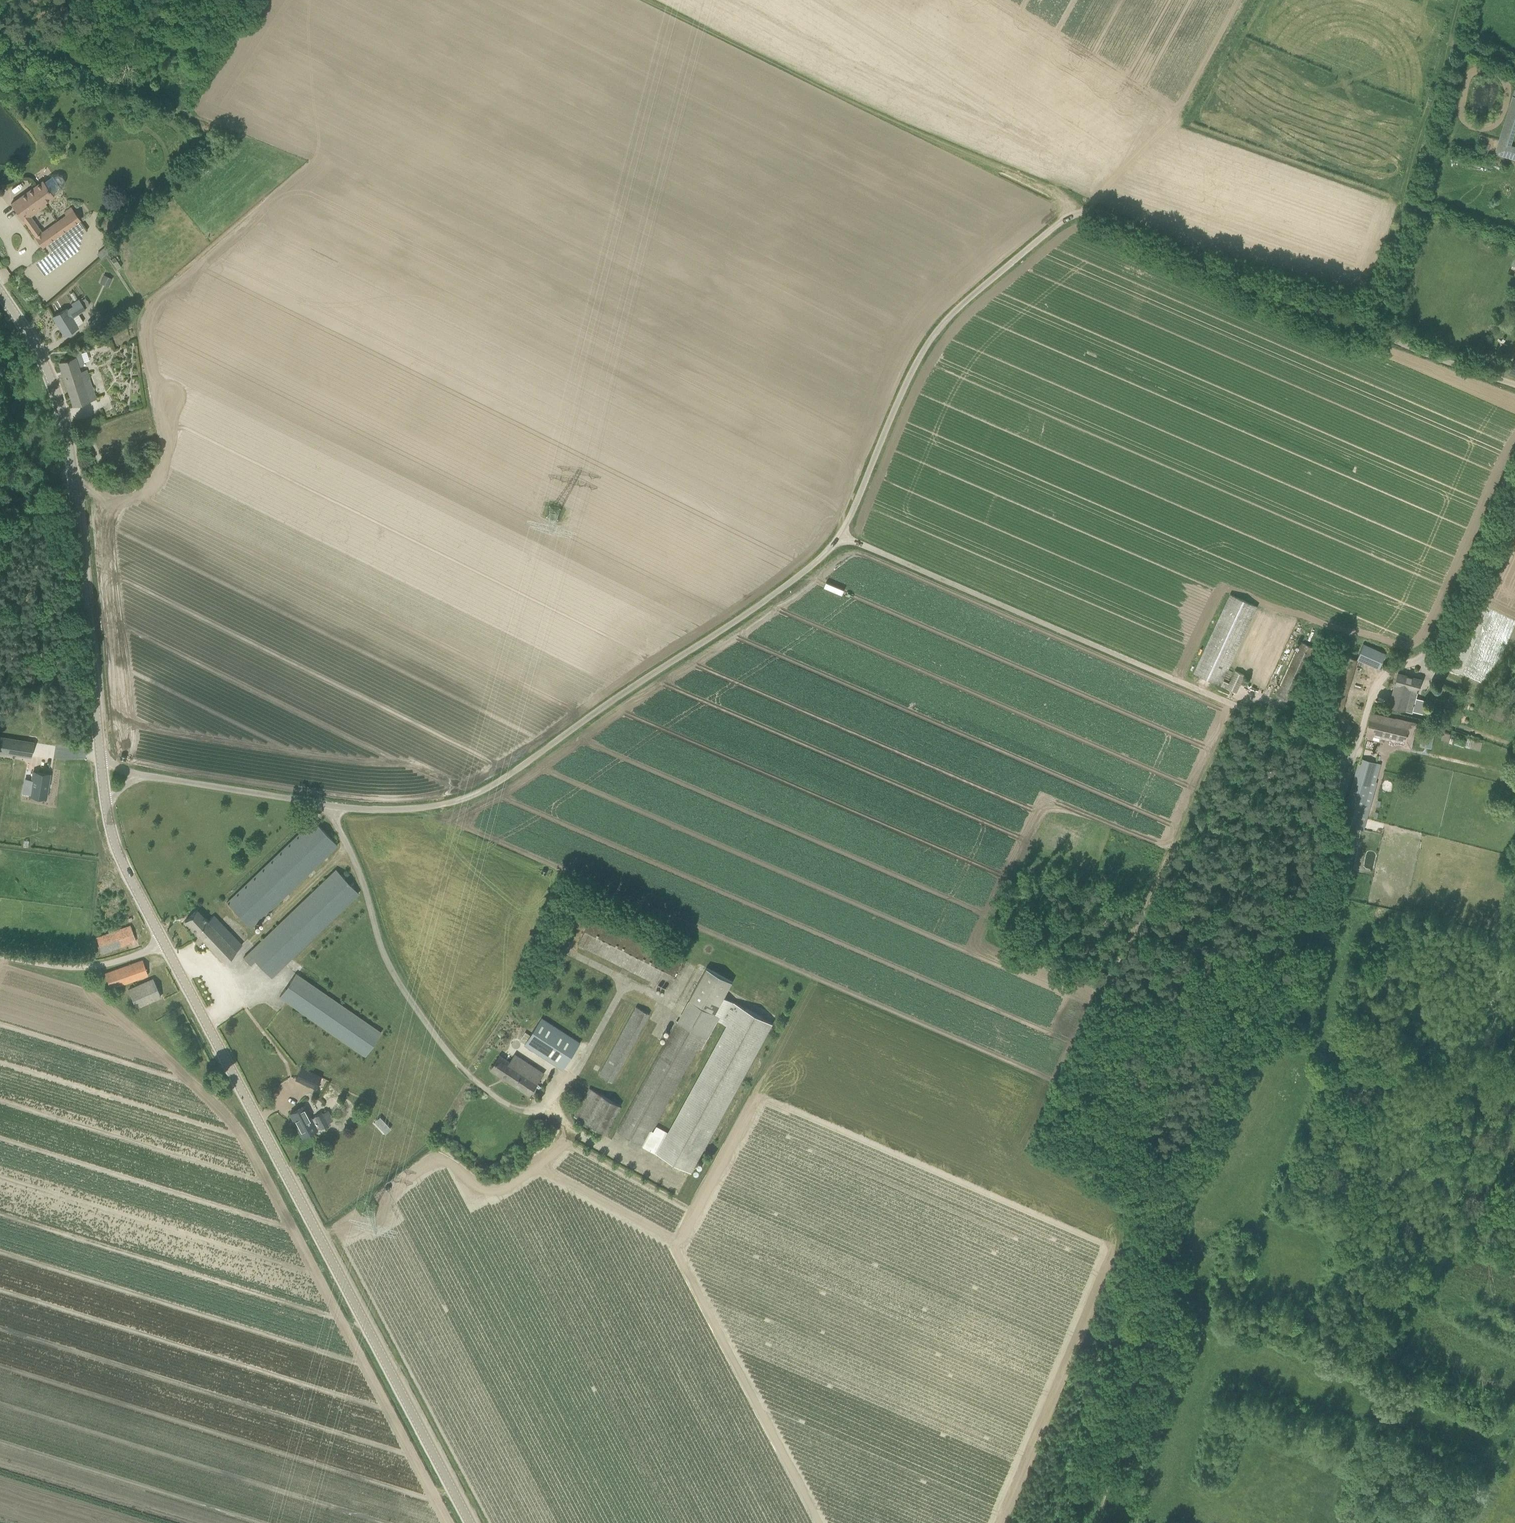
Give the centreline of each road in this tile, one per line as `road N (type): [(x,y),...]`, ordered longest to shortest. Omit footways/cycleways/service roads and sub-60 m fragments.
road 1 (unclassified): [(841,536),(1302,739),(1347,748),(1359,739),(1379,682),(1428,652),(1514,465)]
road 2 (unclassified): [(841,536),(936,332),(1097,204),(1514,383)]
road 3 (tertiary): [(470,1522),(164,944)]
road 4 (unclassified): [(329,806),(423,808),(502,781),(808,571),(841,536)]
road 5 (track): [(645,0),(792,76),(1097,204)]
road 6 (tertiary): [(102,757),(61,407),(0,291)]
road 7 (unclassified): [(553,1114),(503,1103),(442,1046),(390,967),(329,806)]
road 8 (track): [(1369,323),(1405,231),(1466,0)]
road 9 (track): [(255,0),(179,103),(0,19)]
road 10 (track): [(1236,707),(1104,992)]
road 11 (track): [(1347,748),(1298,968),(1269,1003),(1266,1026)]
road 12 (track): [(1266,1026),(1429,1080),(1481,1072),(1514,1054)]
road 13 (unclassified): [(141,776),(329,806)]
road 14 (unclassified): [(0,957),(92,966),(164,944)]
road 15 (track): [(1040,1136),(1104,992)]
road 16 (tertiary): [(164,944),(115,846),(107,807)]

